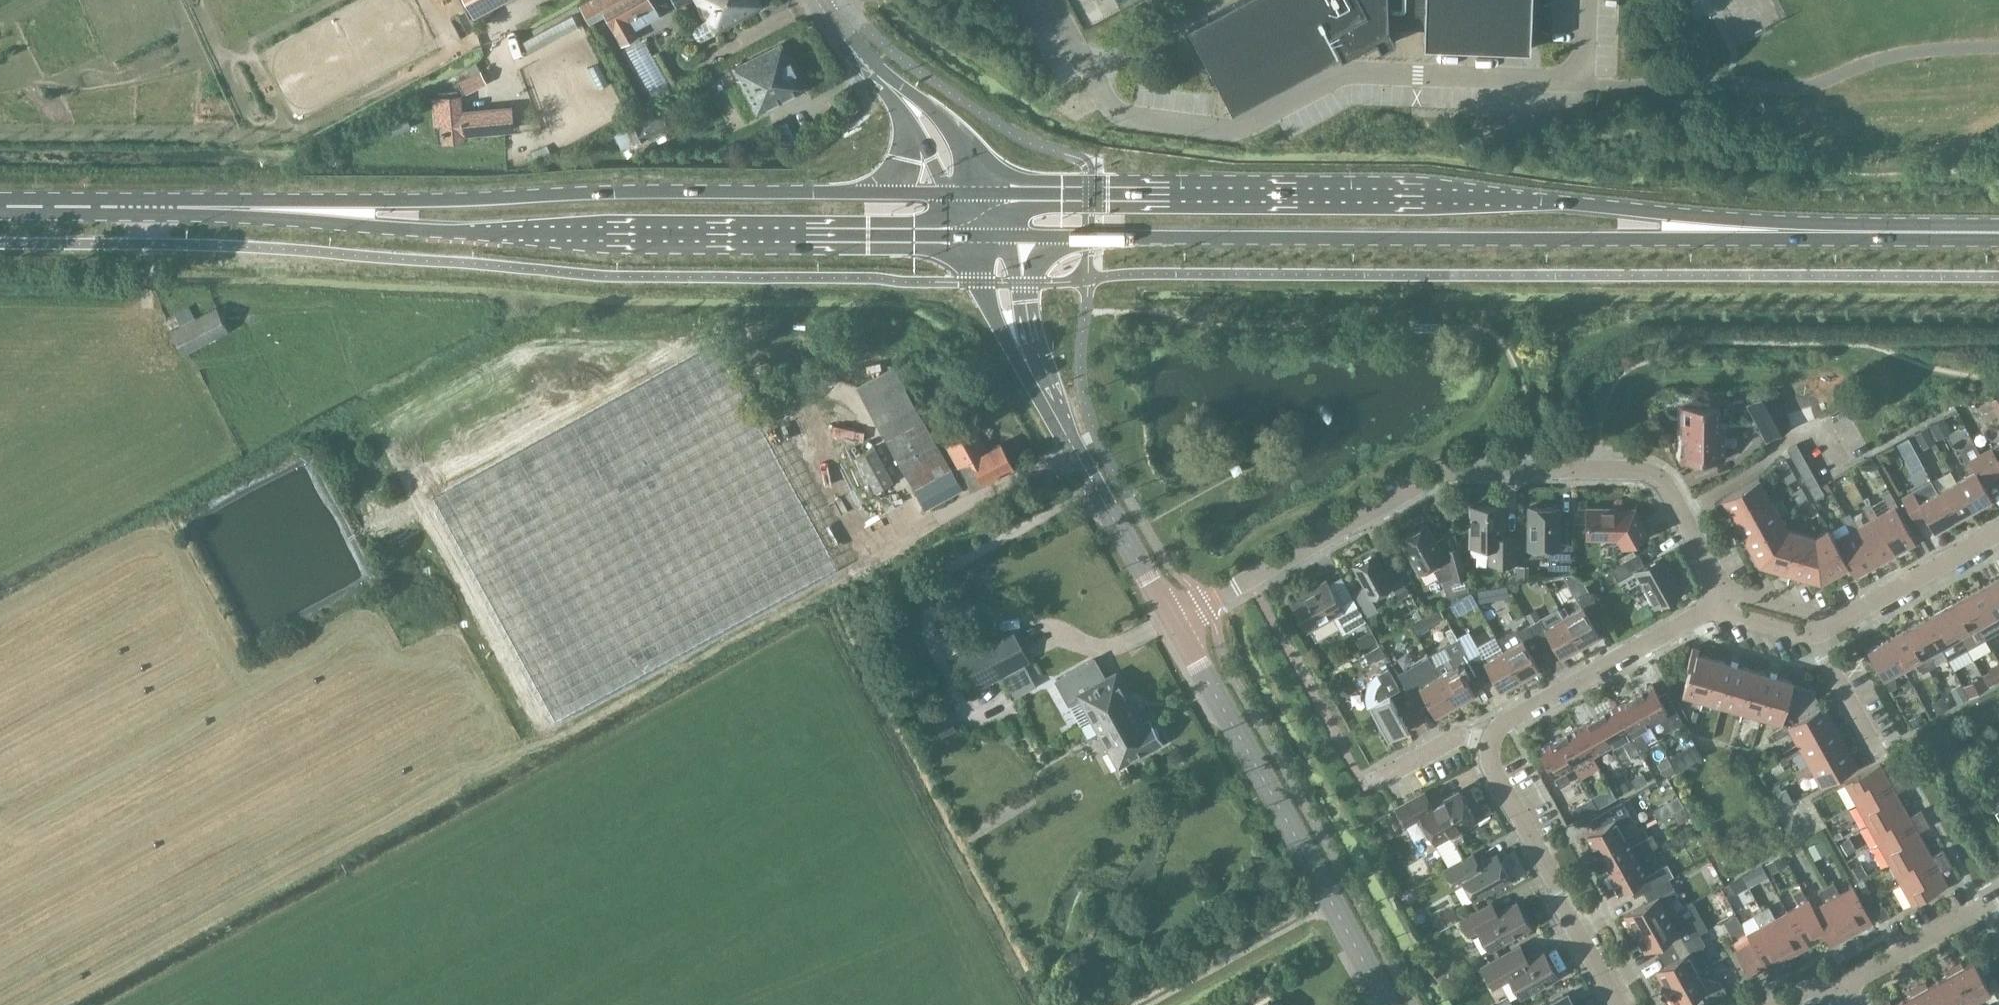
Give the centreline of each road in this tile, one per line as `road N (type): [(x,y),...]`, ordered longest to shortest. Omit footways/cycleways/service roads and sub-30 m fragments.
road 1 (primary): [(1705,227),(1613,207),(1447,196),(994,193)]
road 2 (primary): [(1011,234),(1617,239),(1705,227)]
road 3 (residential): [(1171,621),(1433,474),(1477,464),(1656,474),(1713,579)]
road 4 (primary): [(334,213),(385,227),(958,234)]
road 5 (primary): [(879,193),(392,200),(334,213)]
road 6 (tertiary): [(1388,1004),(1171,621)]
road 7 (primary): [(334,213),(0,208)]
road 8 (tertiary): [(1171,621),(1013,332)]
road 9 (primary): [(1998,231),(1705,227)]
road 10 (residential): [(1618,1004),(1493,773),(1491,743)]
road 11 (residential): [(1491,743),(1496,727),(1703,607)]
road 12 (residential): [(1834,617),(1998,532)]
road 13 (residential): [(1840,988),(1998,901)]
road 14 (tertiary): [(994,193),(949,124),(902,95)]
road 15 (residential): [(1491,743),(1463,736),(1367,785)]
road 16 (tertiary): [(902,95),(817,0)]
road 17 (residential): [(1703,607),(1825,643)]
road 18 (residential): [(1834,617),(1713,579)]

